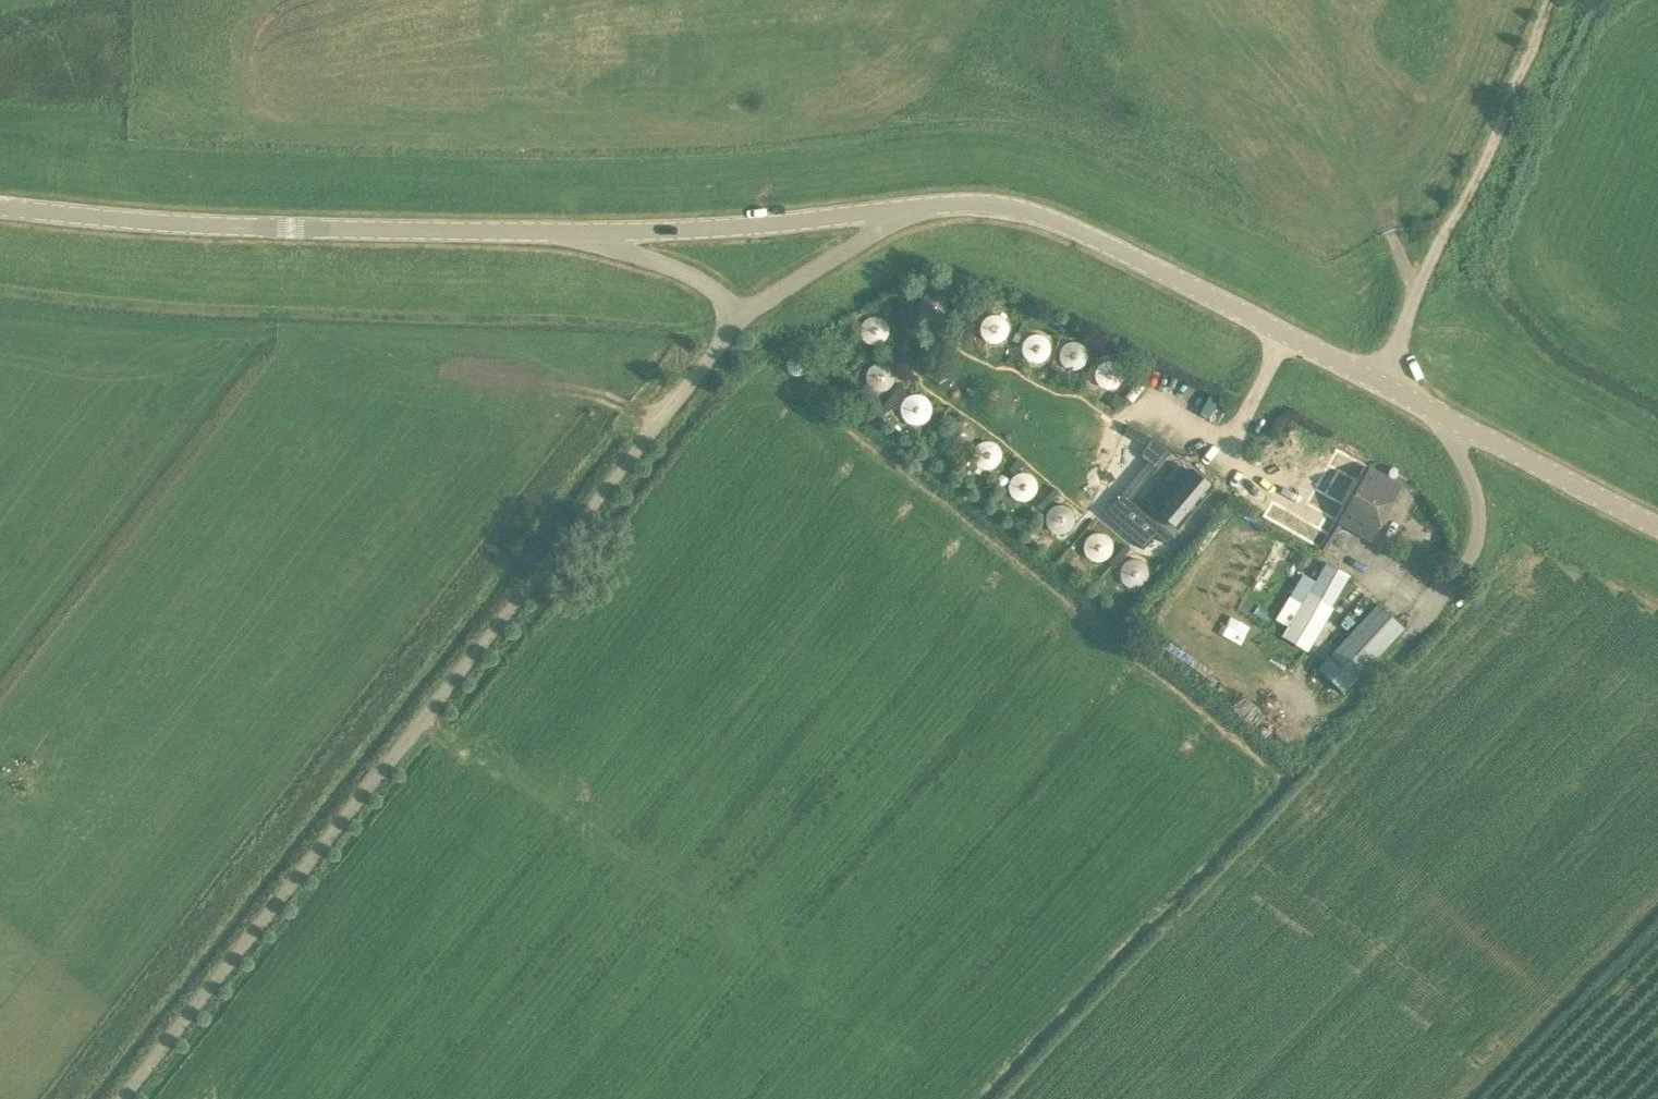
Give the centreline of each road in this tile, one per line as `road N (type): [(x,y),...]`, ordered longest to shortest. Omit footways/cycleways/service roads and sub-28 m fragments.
road 1 (unclassified): [(123,1098),(744,315)]
road 2 (unclassified): [(1657,536),(1443,415),(1058,222),(982,204),(902,208)]
road 3 (unclassified): [(582,233),(189,226),(0,206)]
road 4 (track): [(1381,383),(1551,0)]
road 5 (unclassified): [(582,233),(902,208)]
road 6 (unclassified): [(744,315),(902,208)]
road 7 (unclassified): [(582,233),(693,279),(744,315)]

